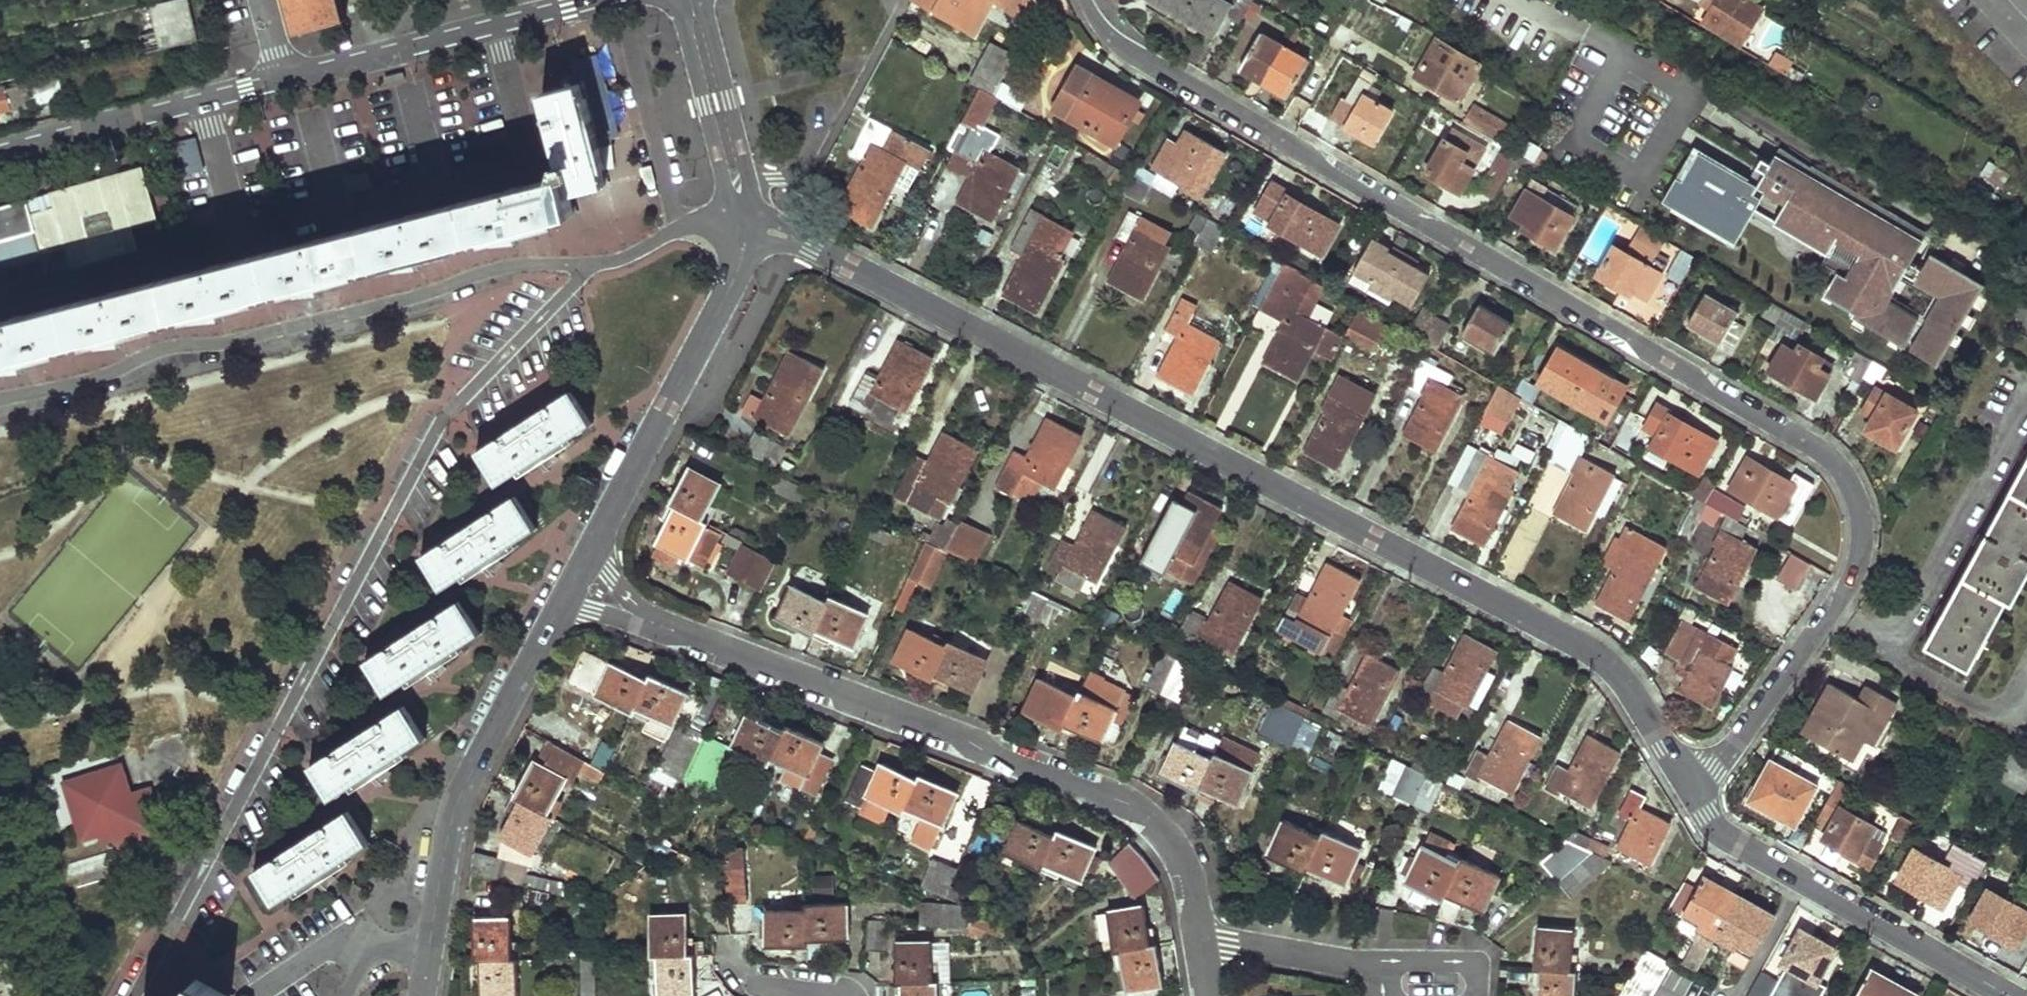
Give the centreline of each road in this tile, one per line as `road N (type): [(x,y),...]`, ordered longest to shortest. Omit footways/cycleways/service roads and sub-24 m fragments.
road 1 (residential): [(1084,0),(1112,38),(1151,66),(1822,452),(1840,471),(1863,531),(1852,579),(1737,749),(1686,782)]
road 2 (residential): [(744,217),(1586,649),(1635,696),(1686,782)]
road 3 (residential): [(589,265),(450,408),(135,995)]
road 4 (residential): [(632,616),(1125,808),(1167,837),(1189,875),(1201,943)]
road 5 (residential): [(0,398),(98,378),(173,345),(363,308),(493,266),(589,265)]
road 6 (residential): [(421,995),(449,819),(555,618)]
road 7 (residential): [(1686,782),(1725,837),(2008,995)]
road 8 (residential): [(597,539),(739,269),(744,217)]
road 9 (residential): [(282,76),(594,0)]
road 10 (residential): [(0,153),(282,76)]
road 11 (residential): [(1201,943),(1435,977)]
road 12 (residential): [(693,12),(692,57),(716,154),(736,179)]
road 13 (residential): [(736,179),(740,148),(728,100),(715,50),(693,12)]
road 14 (residential): [(744,217),(706,219),(589,265)]

